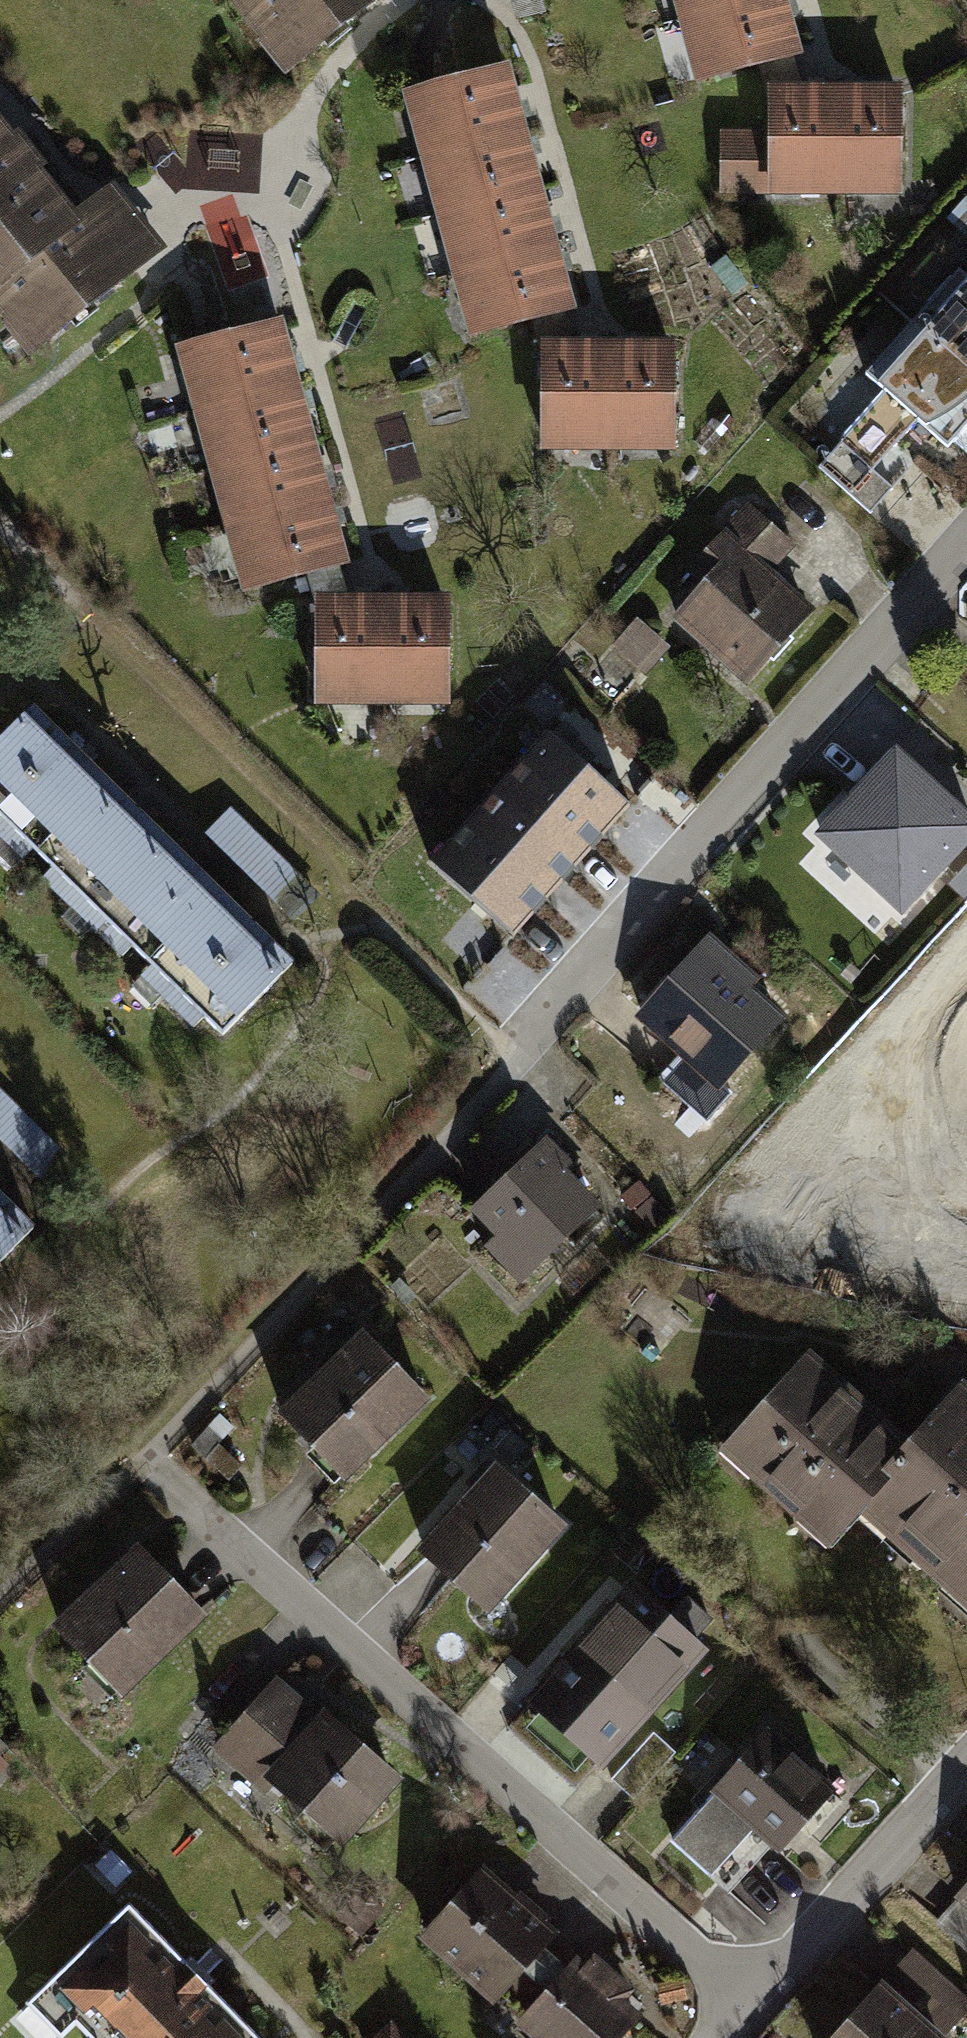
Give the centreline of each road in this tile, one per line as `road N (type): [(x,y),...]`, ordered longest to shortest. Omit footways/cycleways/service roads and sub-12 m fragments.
road 1 (residential): [(426,1162),(640,907),(966,547)]
road 2 (residential): [(745,1995),(148,1464)]
road 3 (residential): [(966,1763),(745,1995)]

